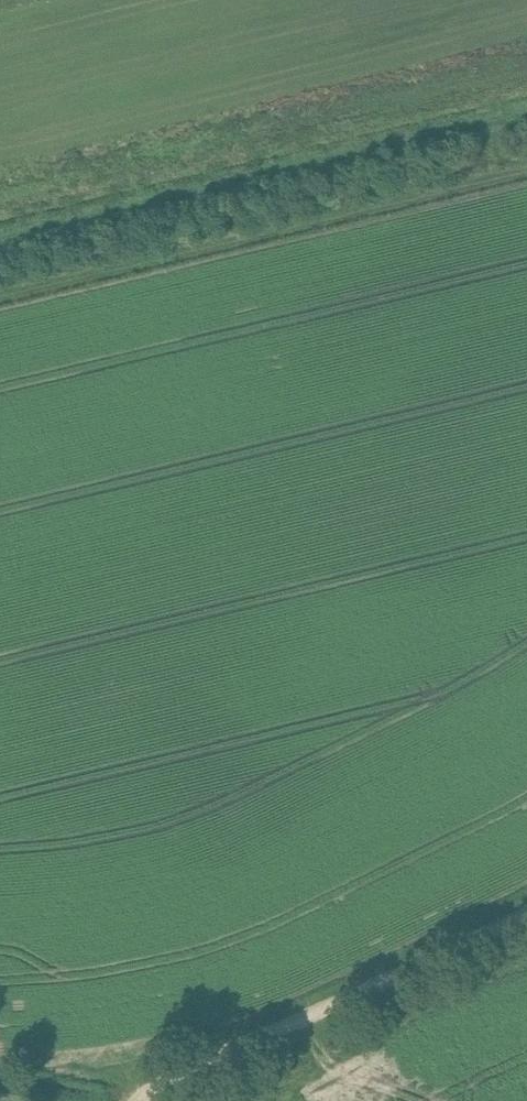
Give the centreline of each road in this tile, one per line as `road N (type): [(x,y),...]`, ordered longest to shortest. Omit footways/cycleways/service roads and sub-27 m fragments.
road 1 (track): [(526,915),(138,1100)]

